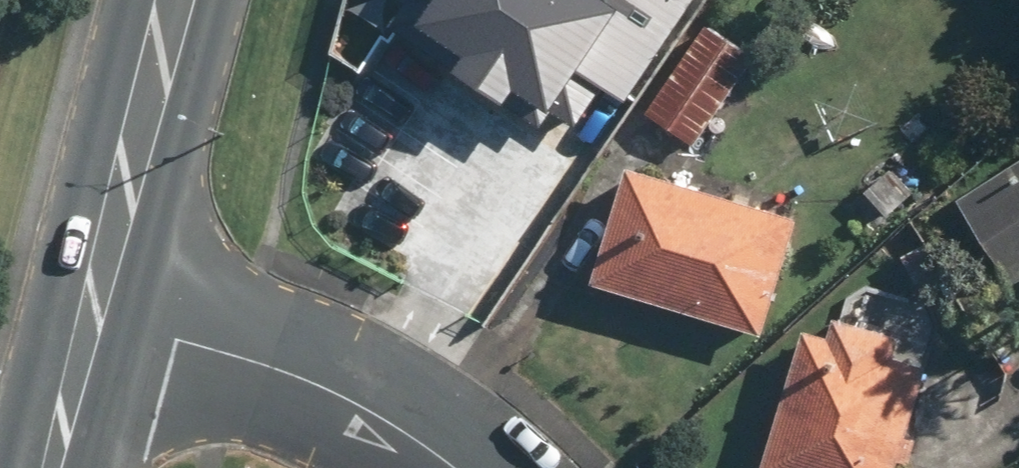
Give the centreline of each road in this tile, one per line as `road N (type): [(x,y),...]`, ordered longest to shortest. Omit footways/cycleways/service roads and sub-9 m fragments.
road 1 (residential): [(447,467),(307,378),(89,313)]
road 2 (primary): [(89,313),(171,0)]
road 3 (primary): [(49,467),(89,313)]

